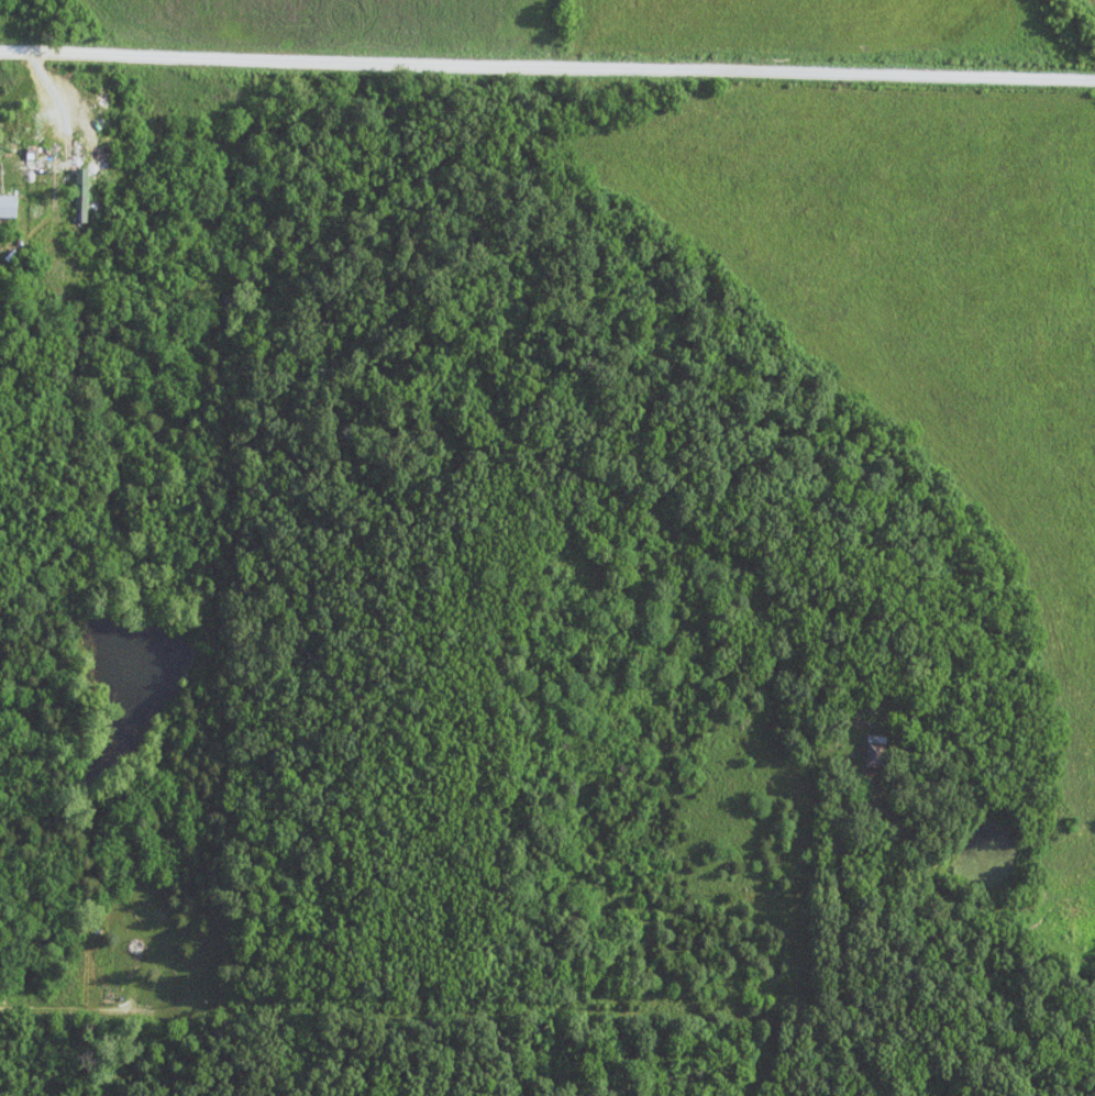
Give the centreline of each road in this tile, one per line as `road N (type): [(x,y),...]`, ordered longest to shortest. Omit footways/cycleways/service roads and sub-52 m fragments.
road 1 (residential): [(0,56),(1094,83)]
road 2 (residential): [(974,941),(1094,1000)]

